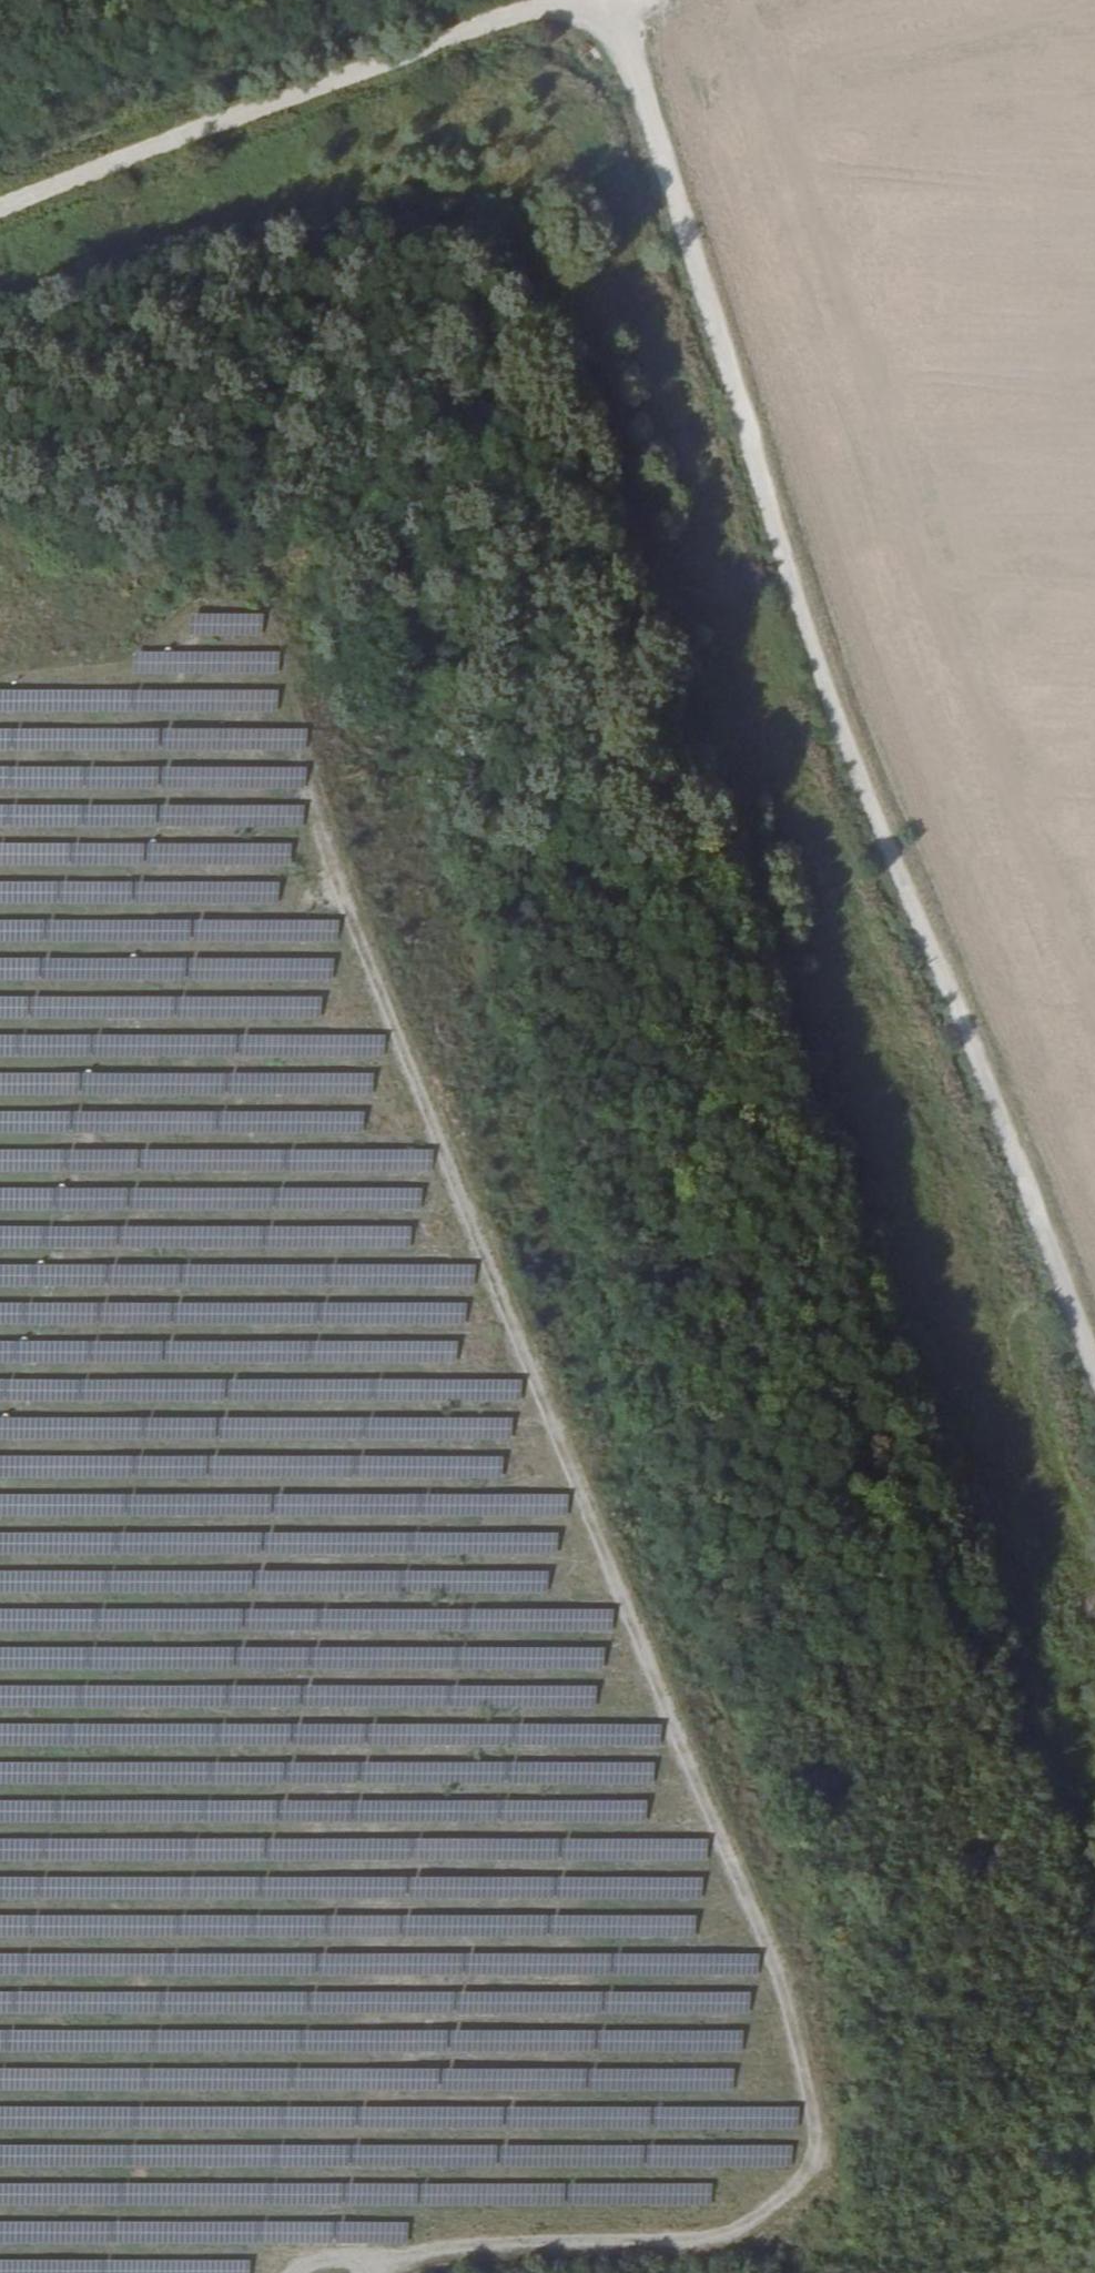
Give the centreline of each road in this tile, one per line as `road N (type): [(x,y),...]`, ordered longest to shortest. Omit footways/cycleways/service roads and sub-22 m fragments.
road 1 (track): [(0,691),(113,720),(182,770),(231,850),(331,1176),(352,1288),(358,1385),(353,1608),(373,1697),(465,1953),(476,2034),(473,2121),(448,2199),(398,2272)]
road 2 (track): [(617,0),(857,725),(1094,1363)]
road 3 (track): [(571,0),(0,212)]

